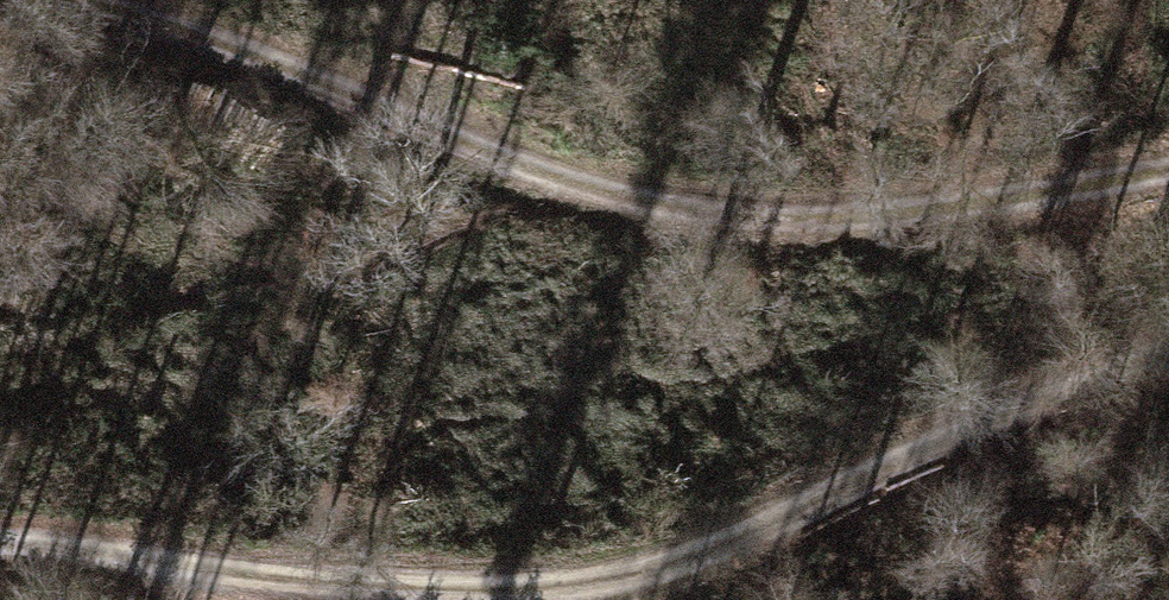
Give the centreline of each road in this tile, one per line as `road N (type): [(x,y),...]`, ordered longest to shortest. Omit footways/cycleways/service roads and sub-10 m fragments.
road 1 (track): [(1168,345),(1041,394),(711,555),(514,584),(321,577),(0,534)]
road 2 (track): [(1168,169),(960,210),(760,227),(619,205),(95,0)]

